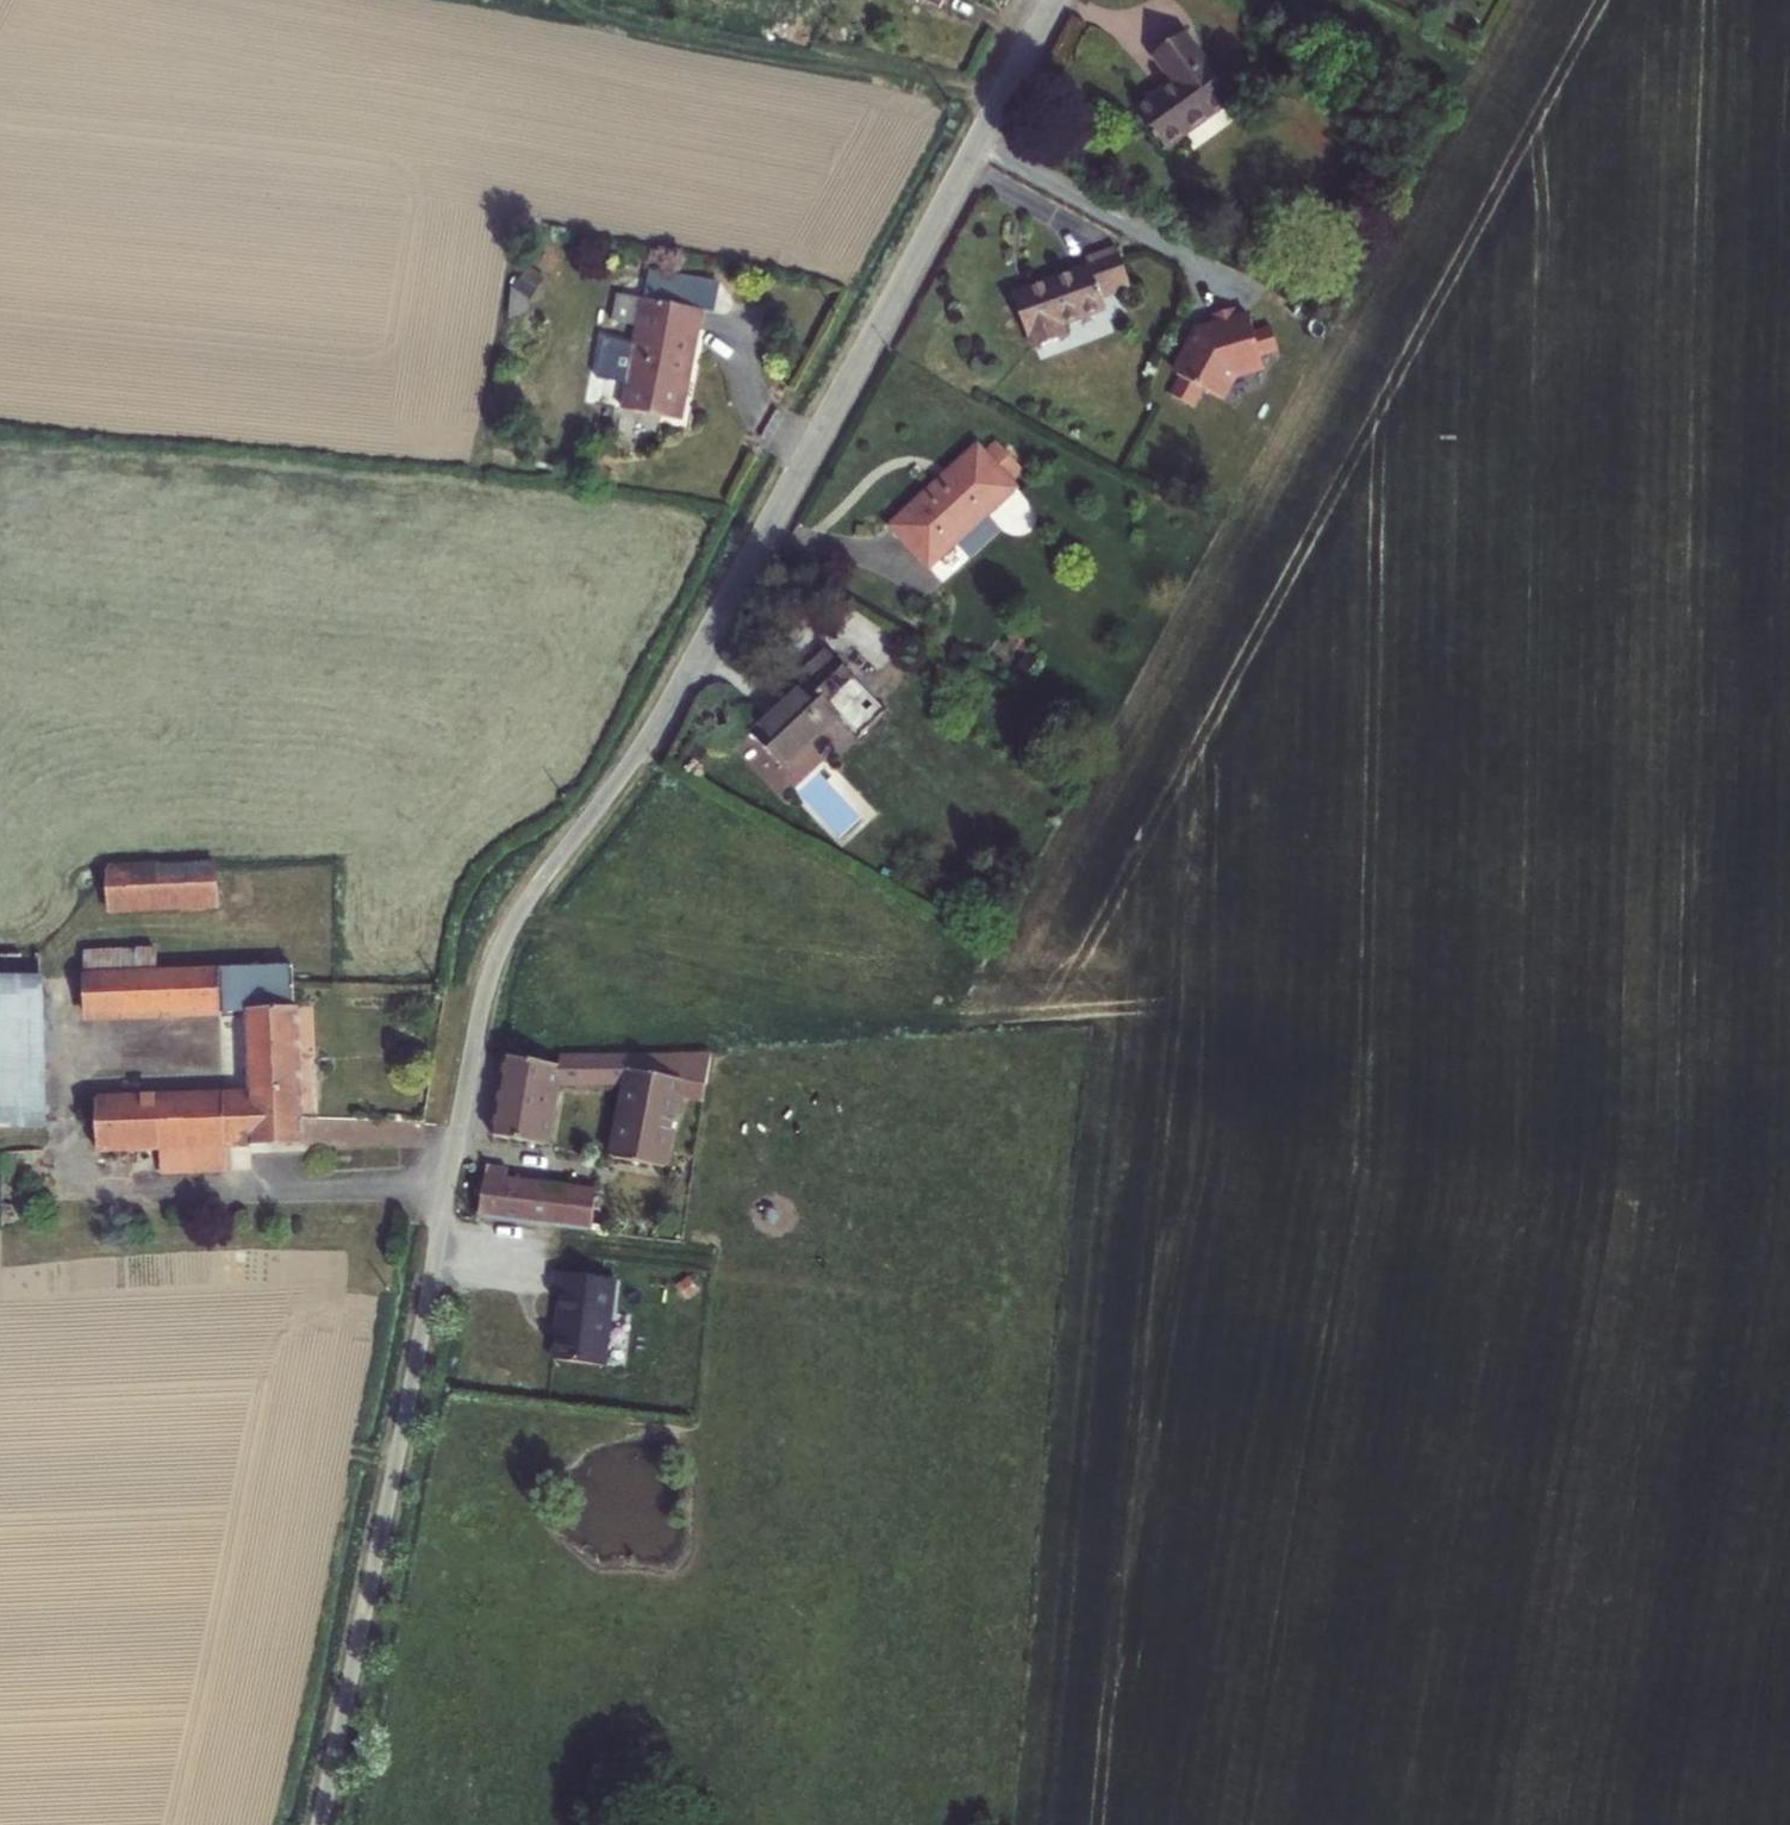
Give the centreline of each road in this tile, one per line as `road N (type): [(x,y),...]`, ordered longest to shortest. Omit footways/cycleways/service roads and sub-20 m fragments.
road 1 (residential): [(1053,0),(704,640),(634,753),(524,901),(495,957),(319,1824)]

